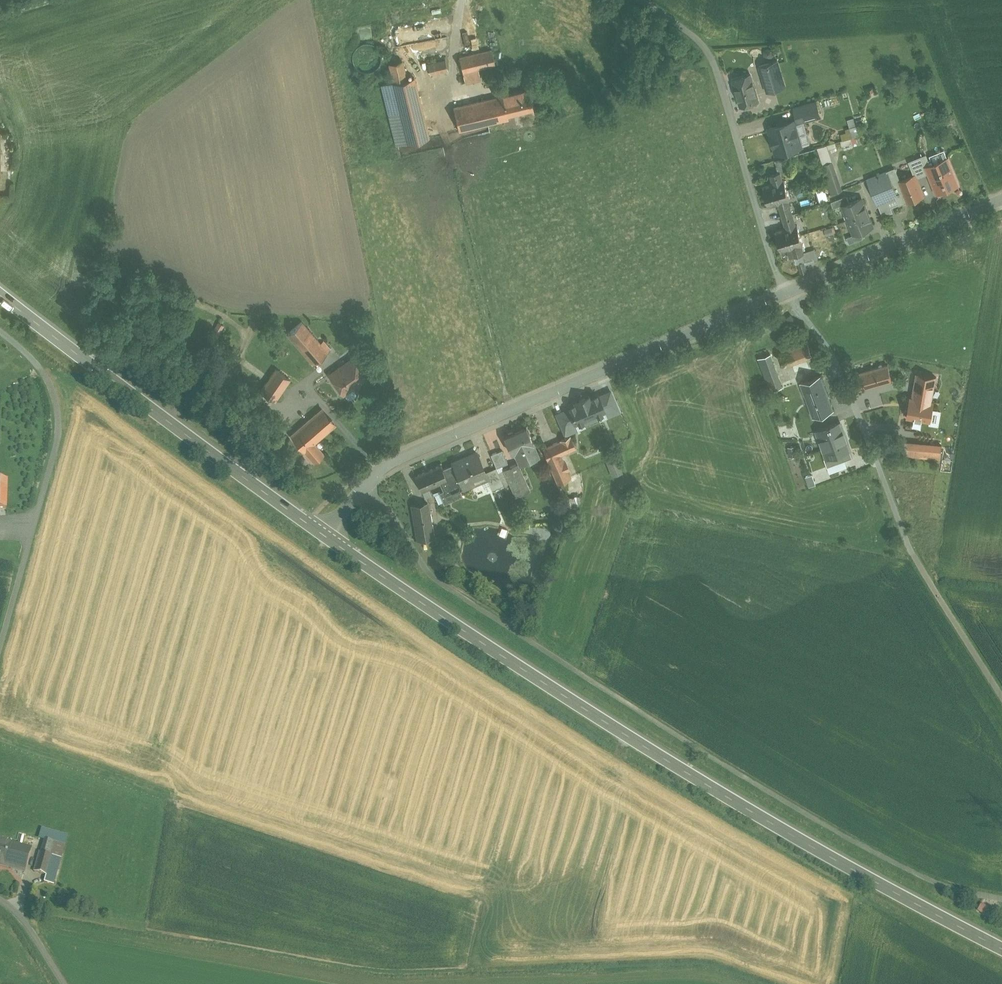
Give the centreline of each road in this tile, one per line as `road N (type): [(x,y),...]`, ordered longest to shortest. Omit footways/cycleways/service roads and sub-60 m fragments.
road 1 (secondary): [(1001,949),(709,787),(326,538)]
road 2 (unclassified): [(363,489),(395,518),(435,580),(685,742),(897,865),(959,893),(1001,899)]
road 3 (tertiary): [(363,489),(397,460),(786,293)]
road 4 (unclassified): [(1001,698),(918,564),(834,362),(786,293)]
road 5 (secondary): [(326,538),(0,295)]
road 6 (unclassified): [(786,293),(710,57),(636,0)]
road 7 (unclassified): [(0,643),(58,429),(47,381),(0,332)]
road 8 (tertiary): [(786,293),(1001,199)]

